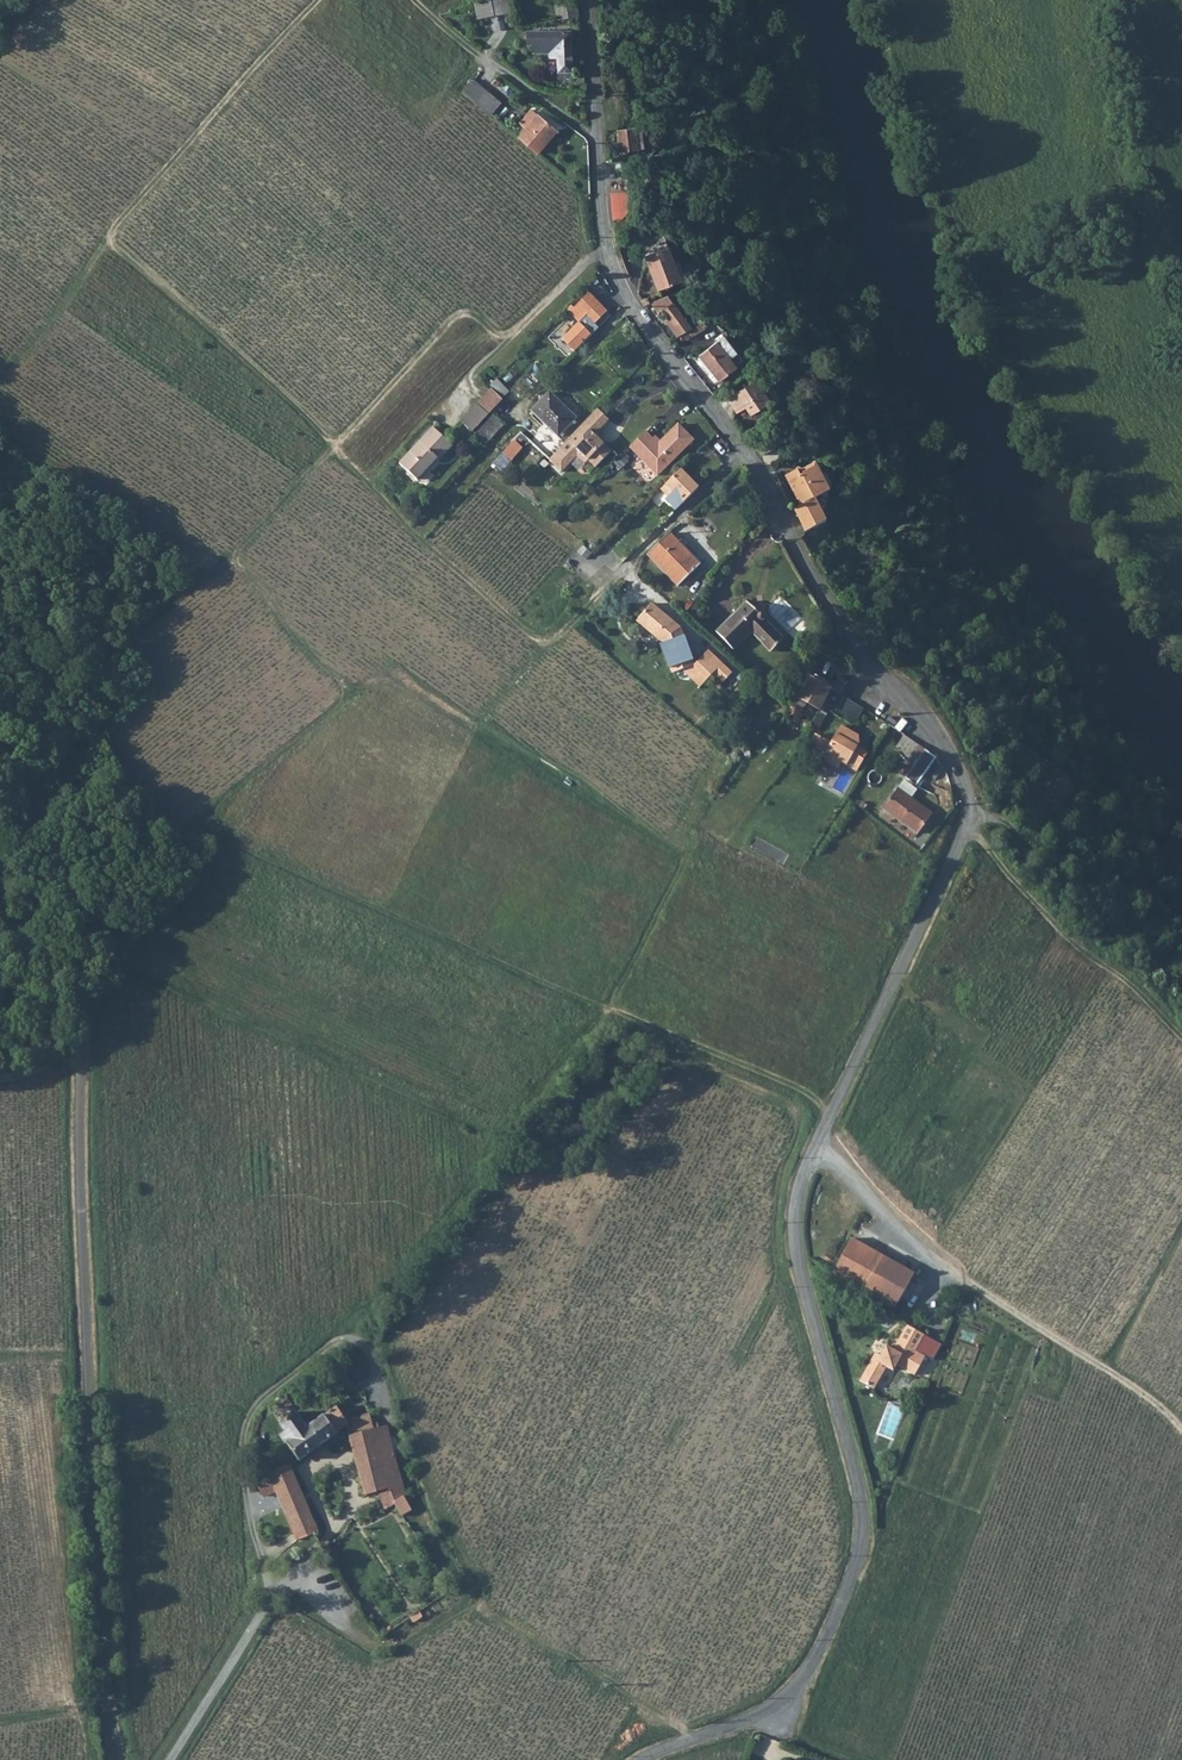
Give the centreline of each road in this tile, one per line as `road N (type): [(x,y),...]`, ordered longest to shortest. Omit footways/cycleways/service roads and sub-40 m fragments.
road 1 (unclassified): [(644,1759),(746,1722),(786,1697),(830,1628),(859,1560),(855,1479),(796,1270),(797,1186),(972,813),(955,763),(840,623),(750,458),(619,282),(604,227),(586,0)]
road 2 (unclassified): [(118,1759),(100,1625),(88,1399),(76,911),(40,795),(0,726)]
road 3 (track): [(239,845),(215,830),(215,809),(341,702),(340,686),(283,628),(275,601),(224,563),(333,449),(105,241)]
road 4 (track): [(341,702),(378,681),(683,858),(608,1010)]
road 5 (track): [(209,336),(344,202),(502,343),(587,259),(609,253)]
road 6 (track): [(0,373),(65,304),(105,241),(324,0)]
road 7 (track): [(693,1741),(475,1602),(449,1606),(414,1633),(374,1646),(281,1582)]
road 8 (track): [(412,0),(481,62),(598,142)]
road 9 (track): [(1181,1429),(1004,1308)]

